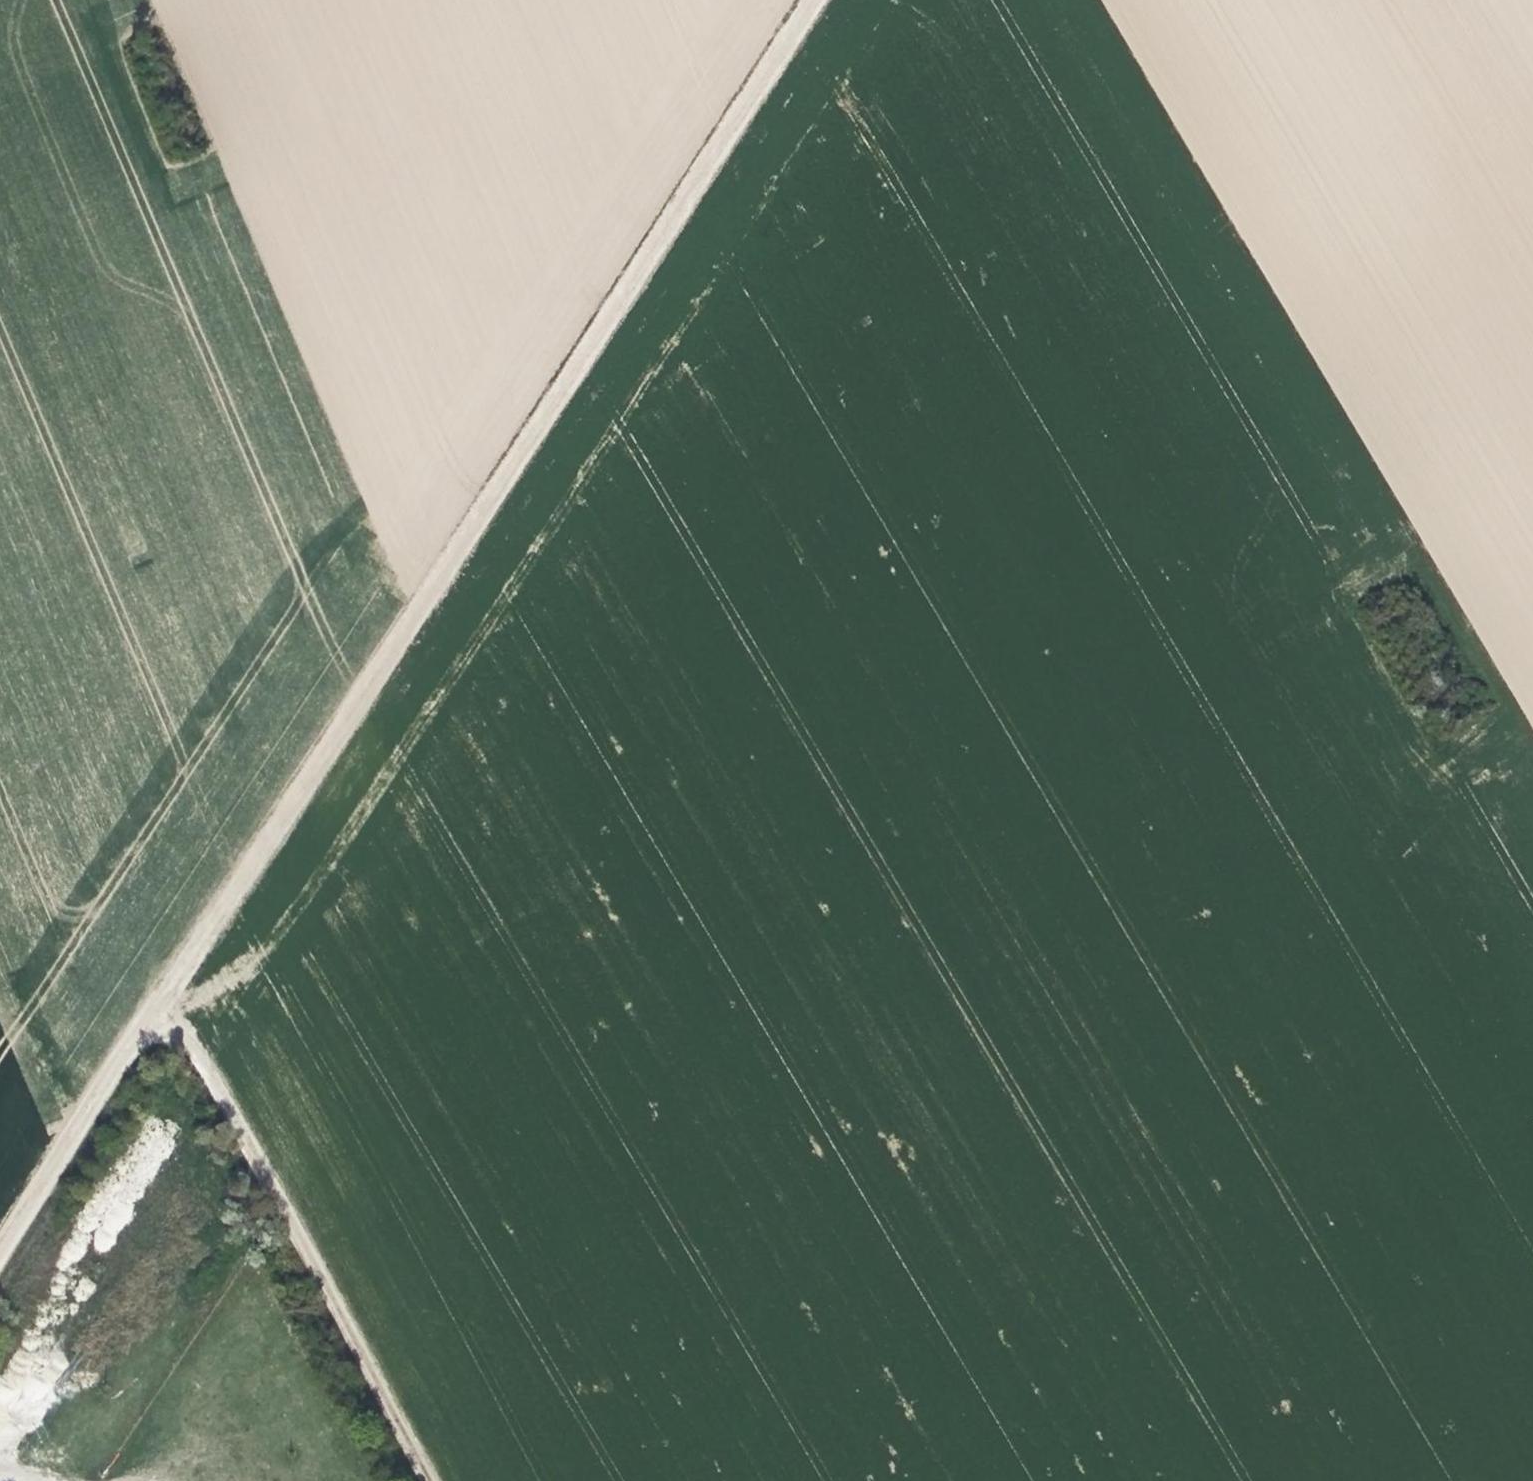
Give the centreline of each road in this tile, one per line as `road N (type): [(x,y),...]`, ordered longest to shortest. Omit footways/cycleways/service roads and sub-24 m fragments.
road 1 (track): [(0,1256),(806,0)]
road 2 (track): [(152,1011),(422,1480)]

